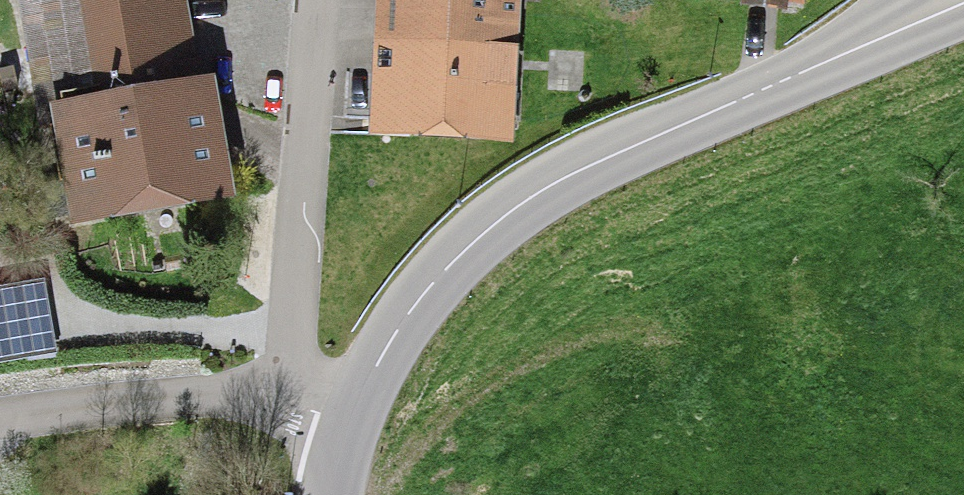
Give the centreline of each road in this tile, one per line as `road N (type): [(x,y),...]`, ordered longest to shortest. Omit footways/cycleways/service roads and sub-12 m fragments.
road 1 (residential): [(286,400),(316,0)]
road 2 (tertiary): [(354,422),(388,344),(442,273),(522,204),(629,148)]
road 3 (tertiary): [(954,0),(629,148)]
road 4 (residential): [(0,421),(197,396),(286,400)]

